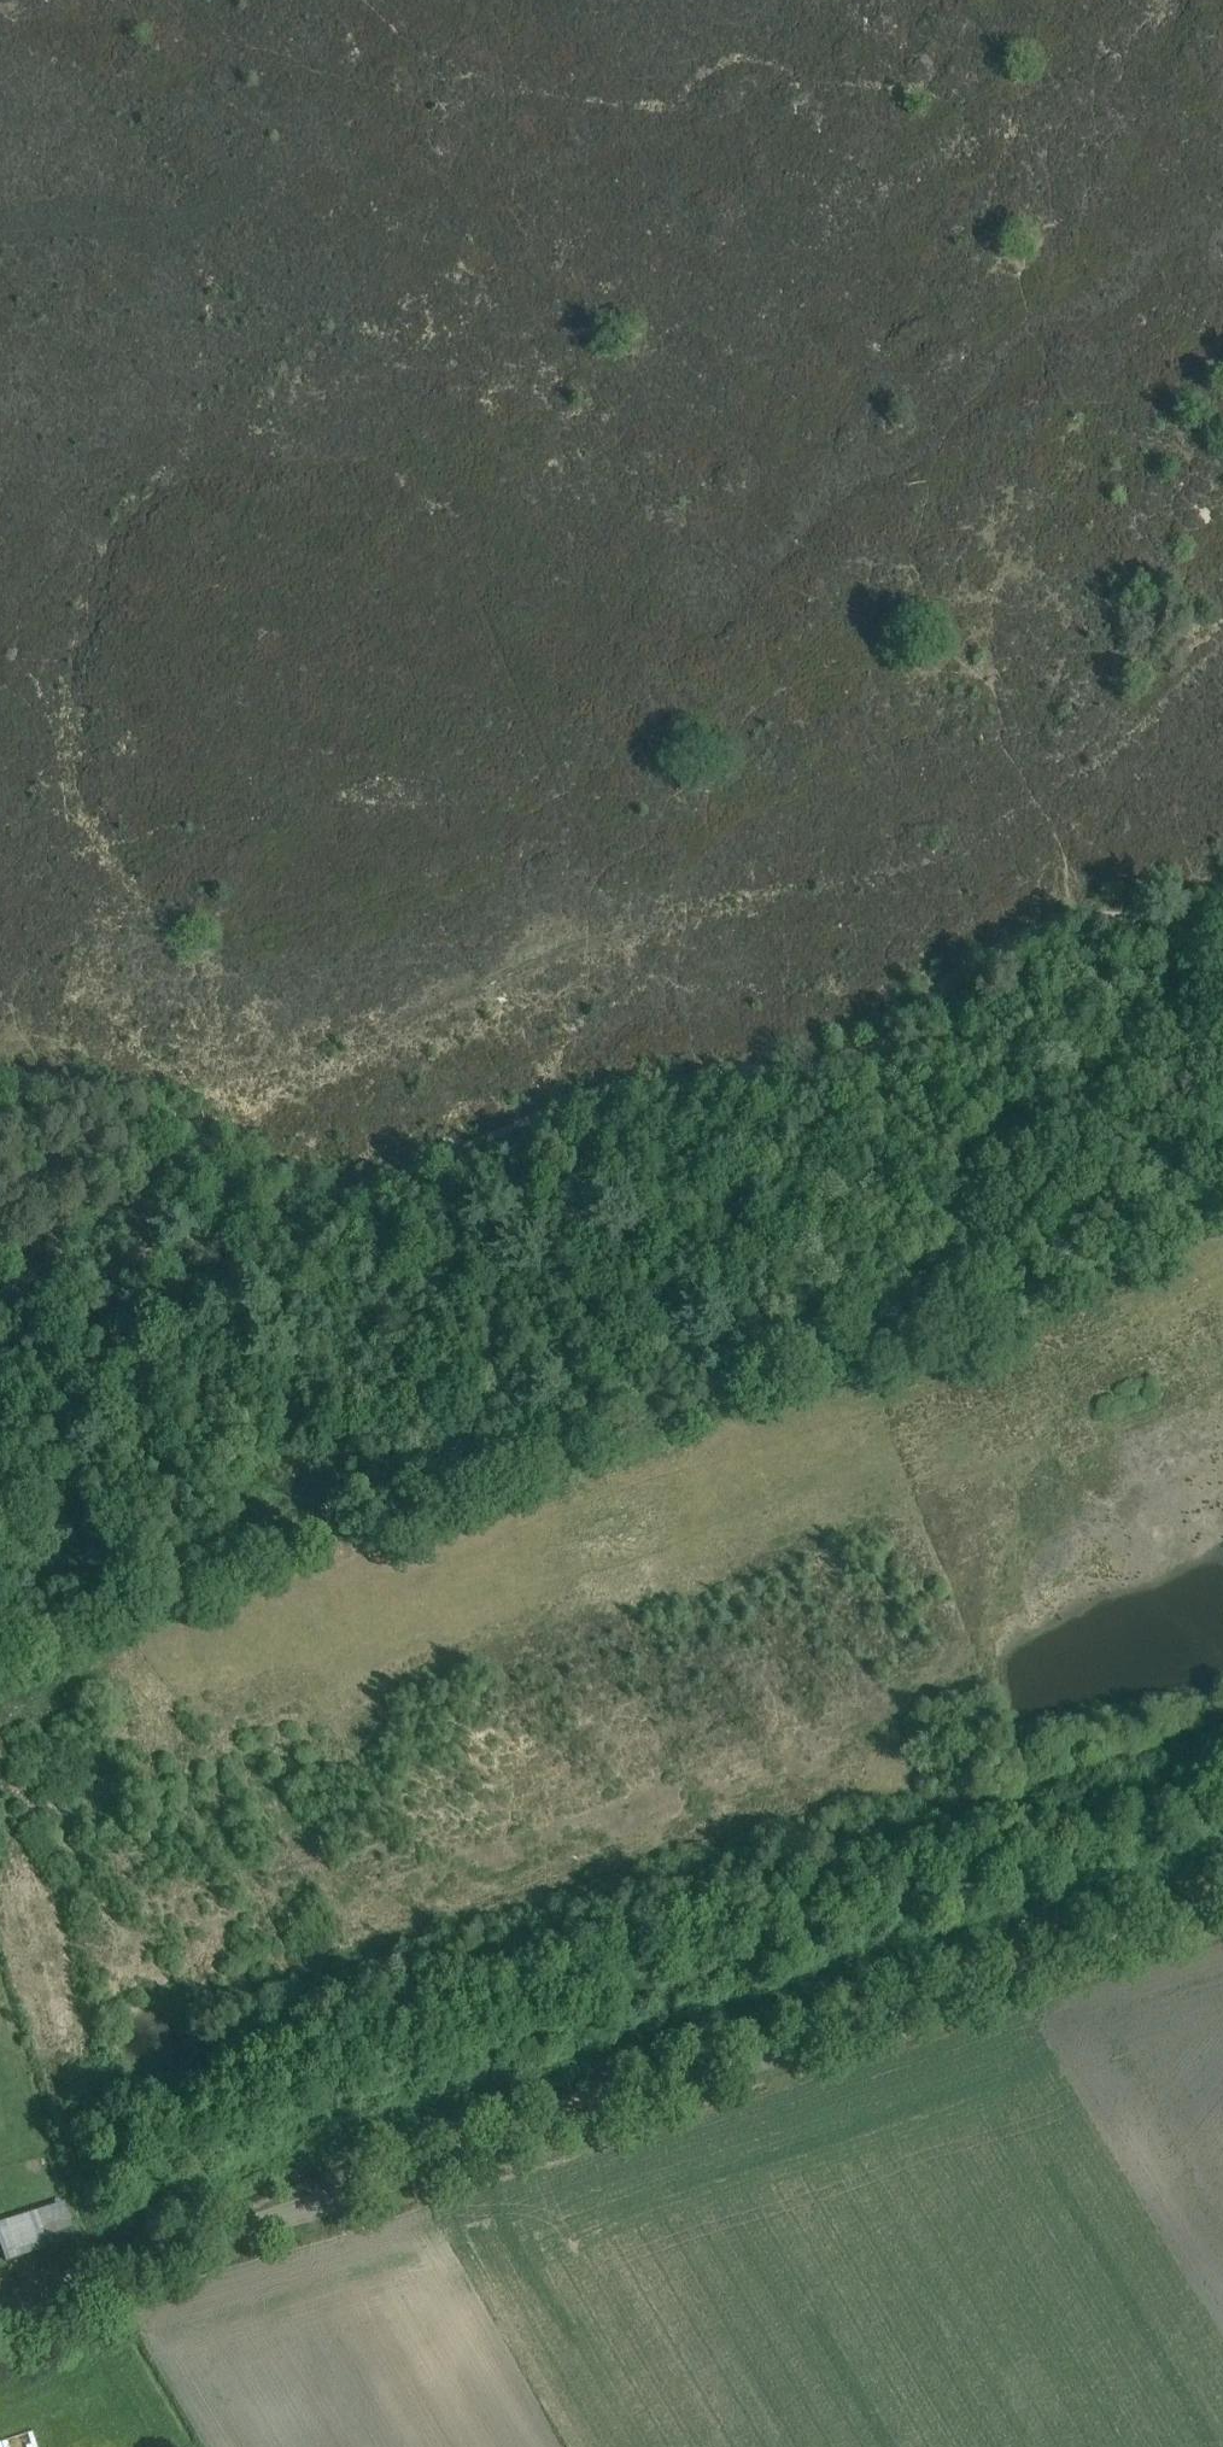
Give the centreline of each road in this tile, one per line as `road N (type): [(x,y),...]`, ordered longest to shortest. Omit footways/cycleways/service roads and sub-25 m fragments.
road 1 (unclassified): [(0,2318),(1222,1909)]

